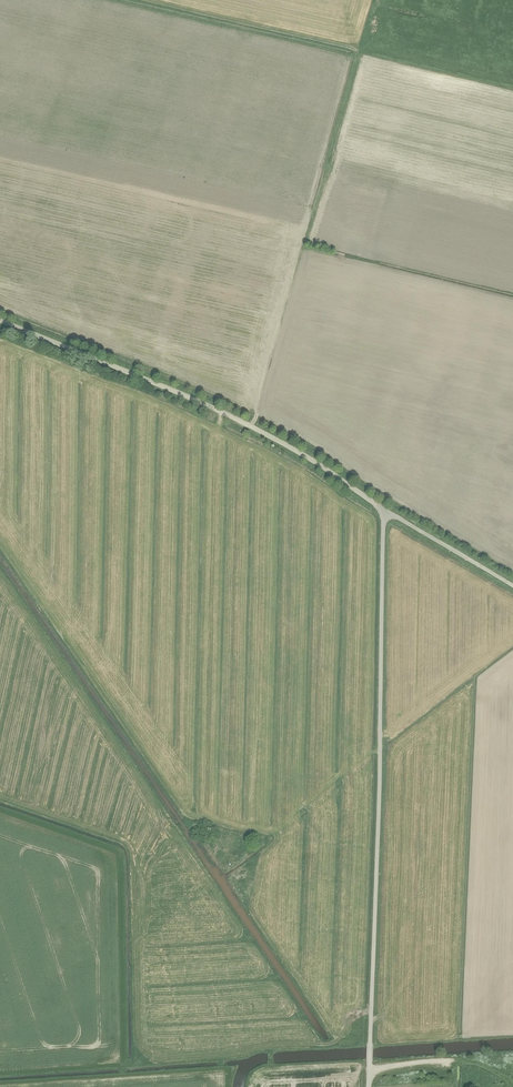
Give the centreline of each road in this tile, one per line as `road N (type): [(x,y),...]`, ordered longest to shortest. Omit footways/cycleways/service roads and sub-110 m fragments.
road 1 (unclassified): [(382,510),(369,1086)]
road 2 (unclassified): [(0,321),(247,425),(382,510)]
road 3 (track): [(354,46),(154,0)]
road 4 (unclassified): [(382,510),(512,586)]

